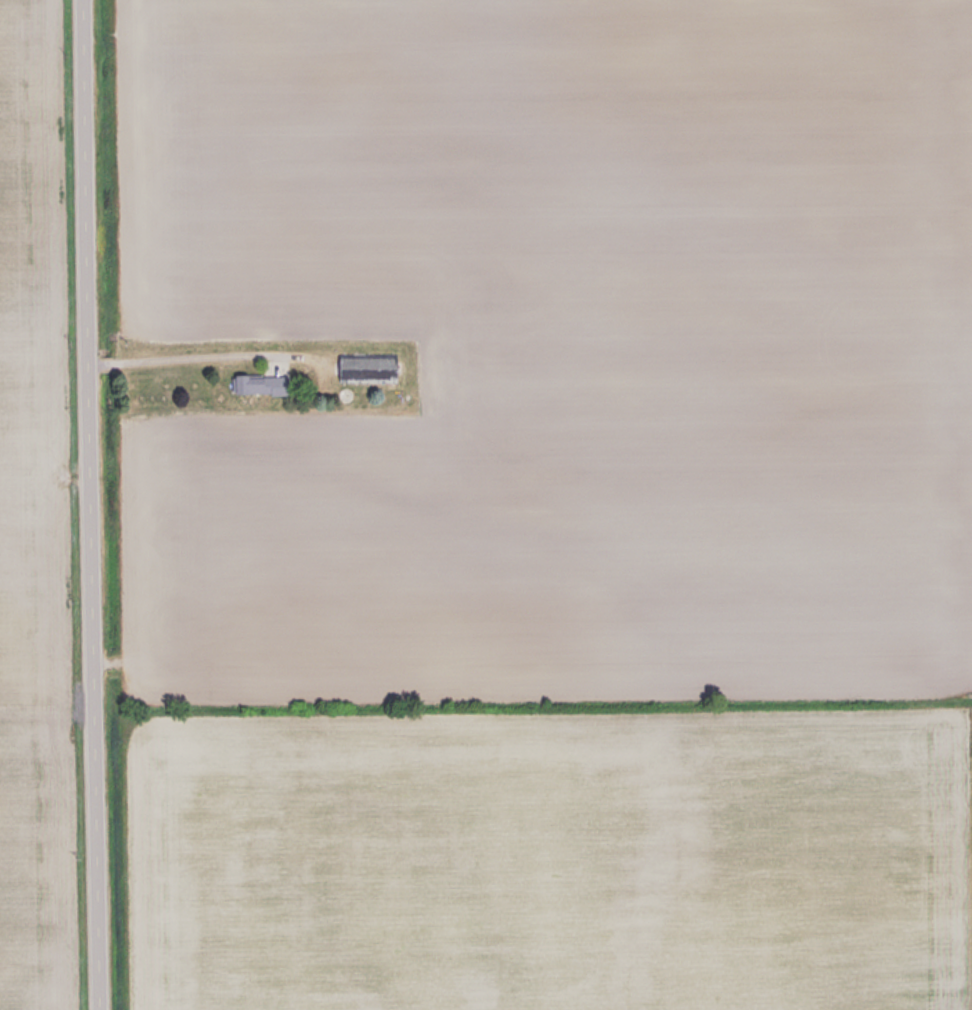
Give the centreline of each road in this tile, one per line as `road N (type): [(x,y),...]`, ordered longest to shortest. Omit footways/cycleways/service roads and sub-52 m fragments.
road 1 (residential): [(108,1009),(86,362),(88,0)]

